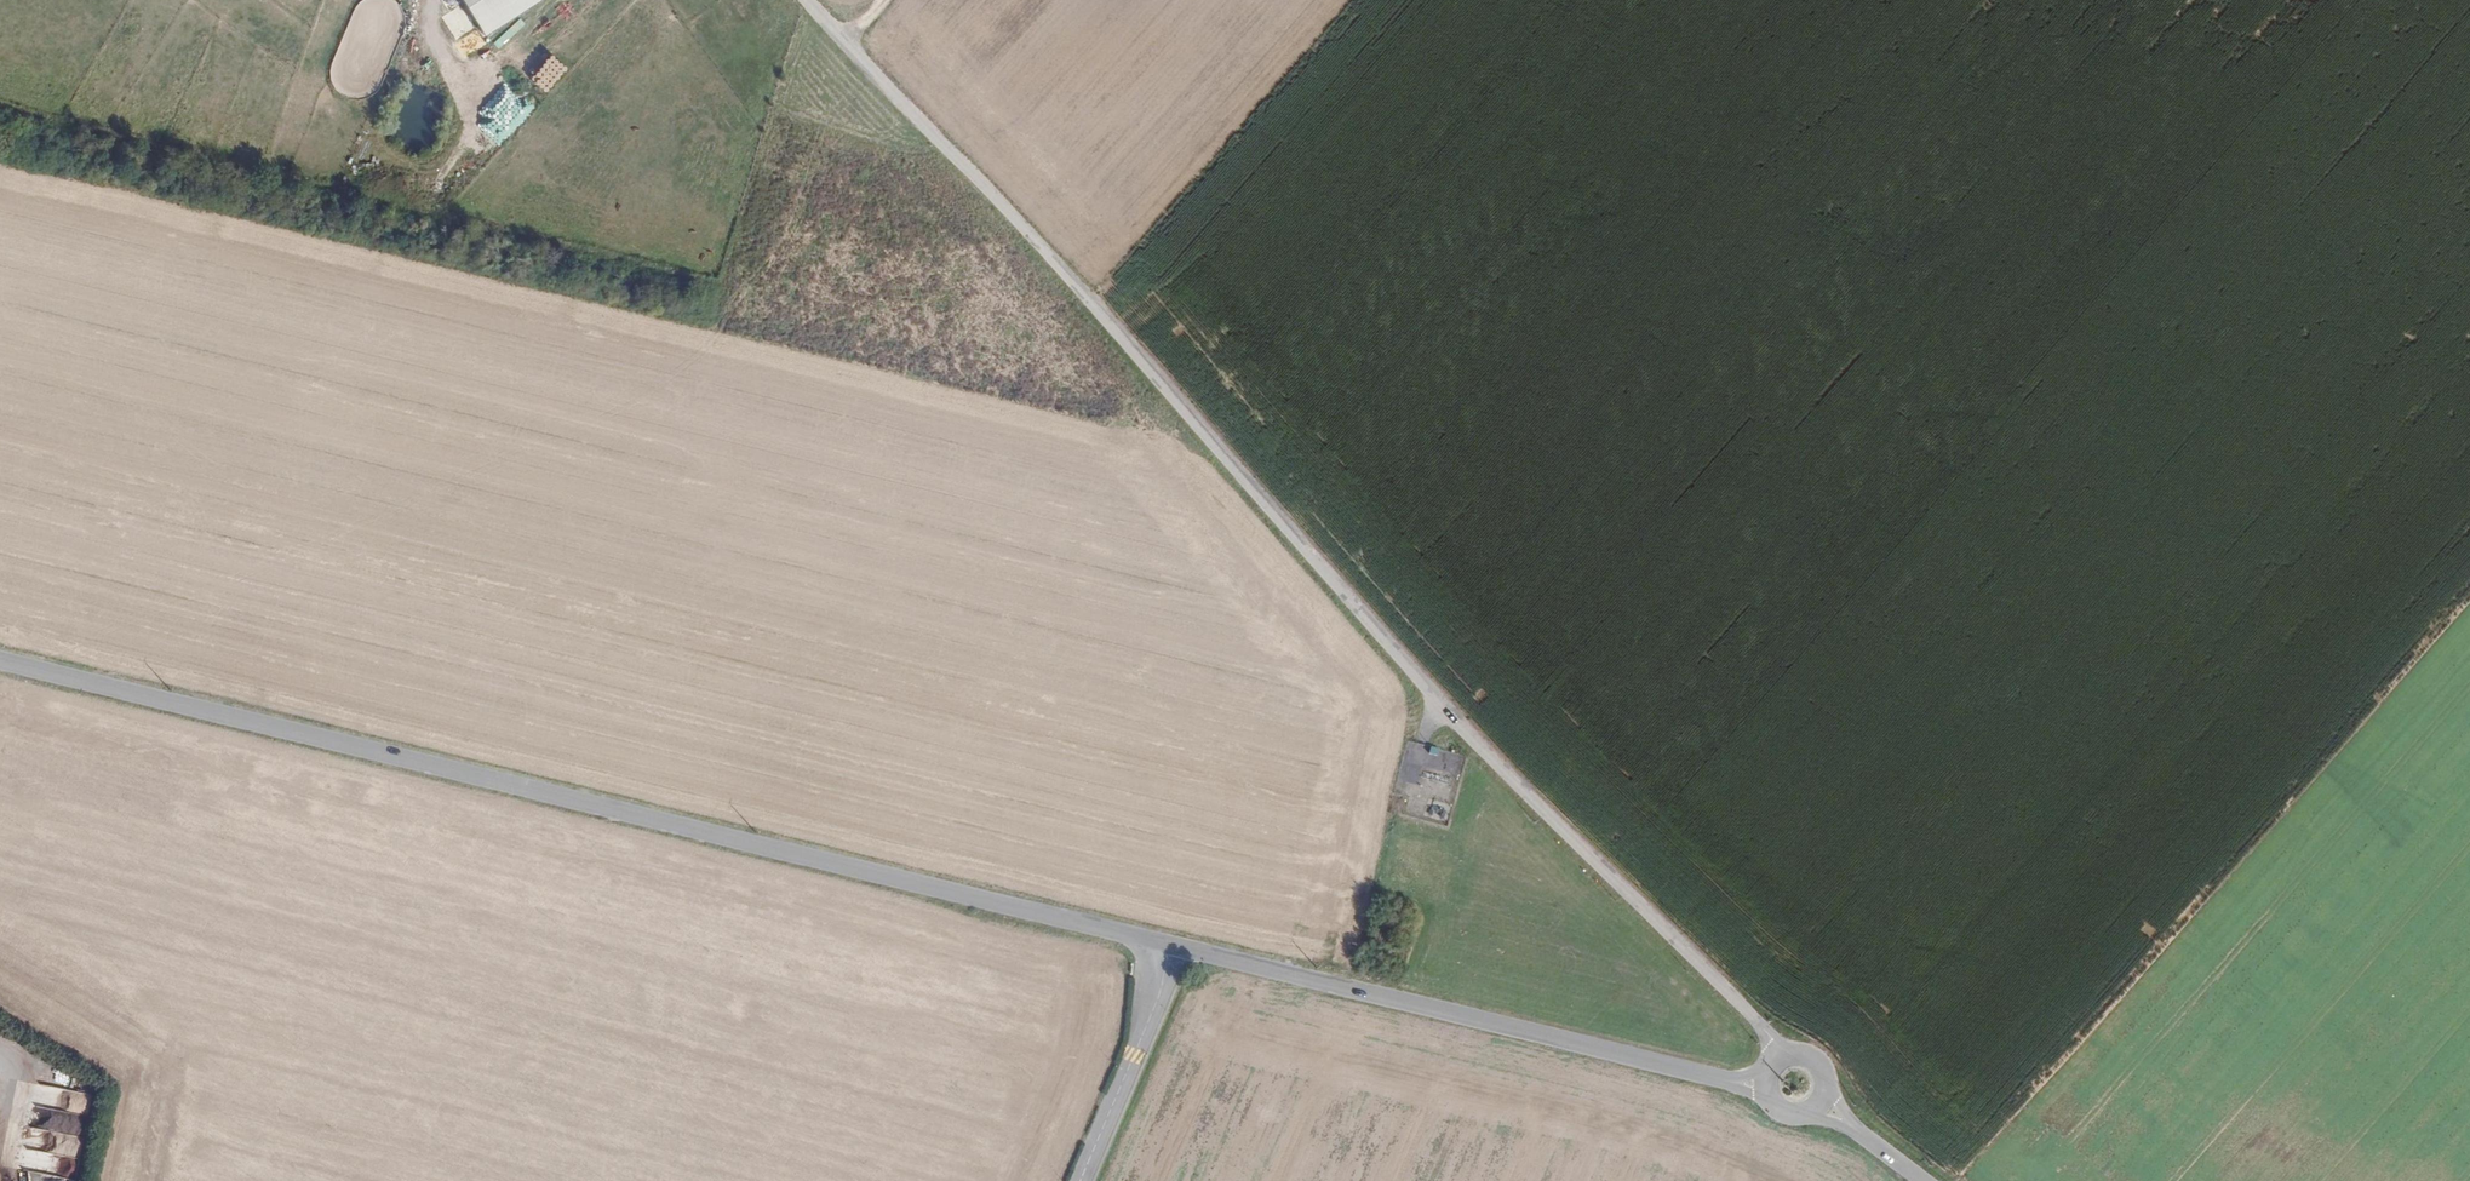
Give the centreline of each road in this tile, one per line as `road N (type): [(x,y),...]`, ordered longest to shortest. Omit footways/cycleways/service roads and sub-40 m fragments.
road 1 (tertiary): [(1762,1085),(0,659)]
road 2 (unclassified): [(1785,1055),(1487,757),(1130,347),(801,0)]
road 3 (tertiary): [(1825,1107),(1921,1180)]

